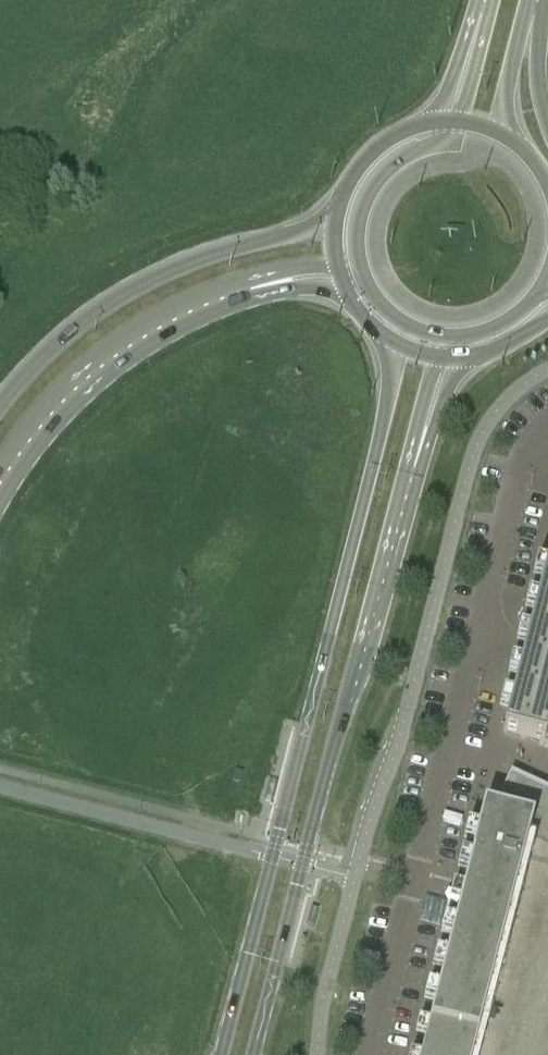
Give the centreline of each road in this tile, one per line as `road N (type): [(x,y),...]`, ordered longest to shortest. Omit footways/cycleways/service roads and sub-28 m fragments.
road 1 (tertiary): [(399,346),(222,1054)]
road 2 (tertiary): [(254,1054),(418,452)]
road 3 (primary): [(332,223),(240,245),(148,280),(64,336),(0,402)]
road 4 (primary): [(0,481),(94,373),(166,323),(250,289)]
road 5 (primary): [(456,121),(443,138),(402,155),(374,179),(354,228),(361,273)]
road 6 (primary): [(437,121),(396,133),(367,154),(341,188),(332,223)]
road 7 (tertiary): [(498,133),(528,14)]
road 8 (tertiary): [(481,9),(466,29),(437,121)]
road 9 (primary): [(361,273),(400,321),(456,337)]

